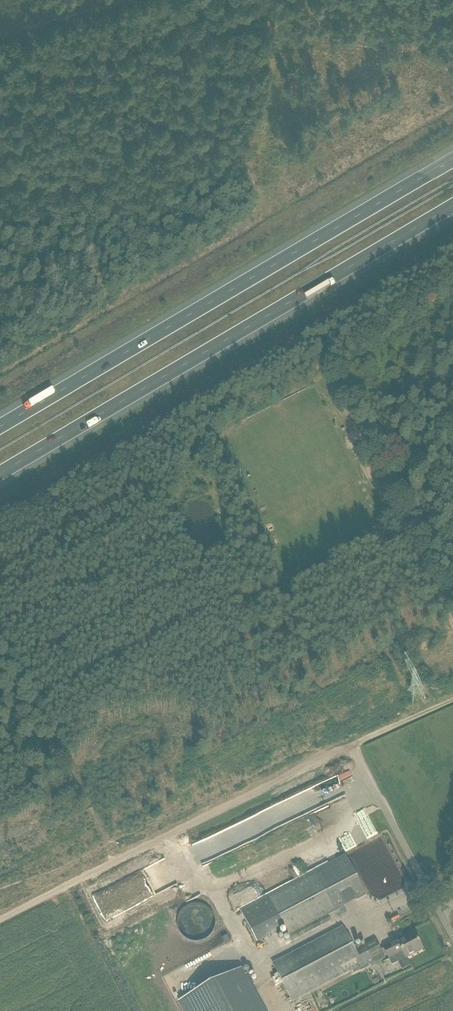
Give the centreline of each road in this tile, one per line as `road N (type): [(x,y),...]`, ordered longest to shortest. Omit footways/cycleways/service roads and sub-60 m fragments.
road 1 (motorway): [(452,162),(0,430)]
road 2 (motorway): [(0,476),(452,209)]
road 3 (track): [(91,241),(140,194),(209,161),(218,148),(220,107),(241,61),(294,40),(389,43),(446,0)]
road 4 (track): [(0,920),(334,754)]
road 5 (track): [(91,241),(29,26)]
road 6 (unclassified): [(452,937),(350,746)]
road 7 (track): [(0,639),(91,809)]
road 8 (track): [(334,754),(452,698)]

